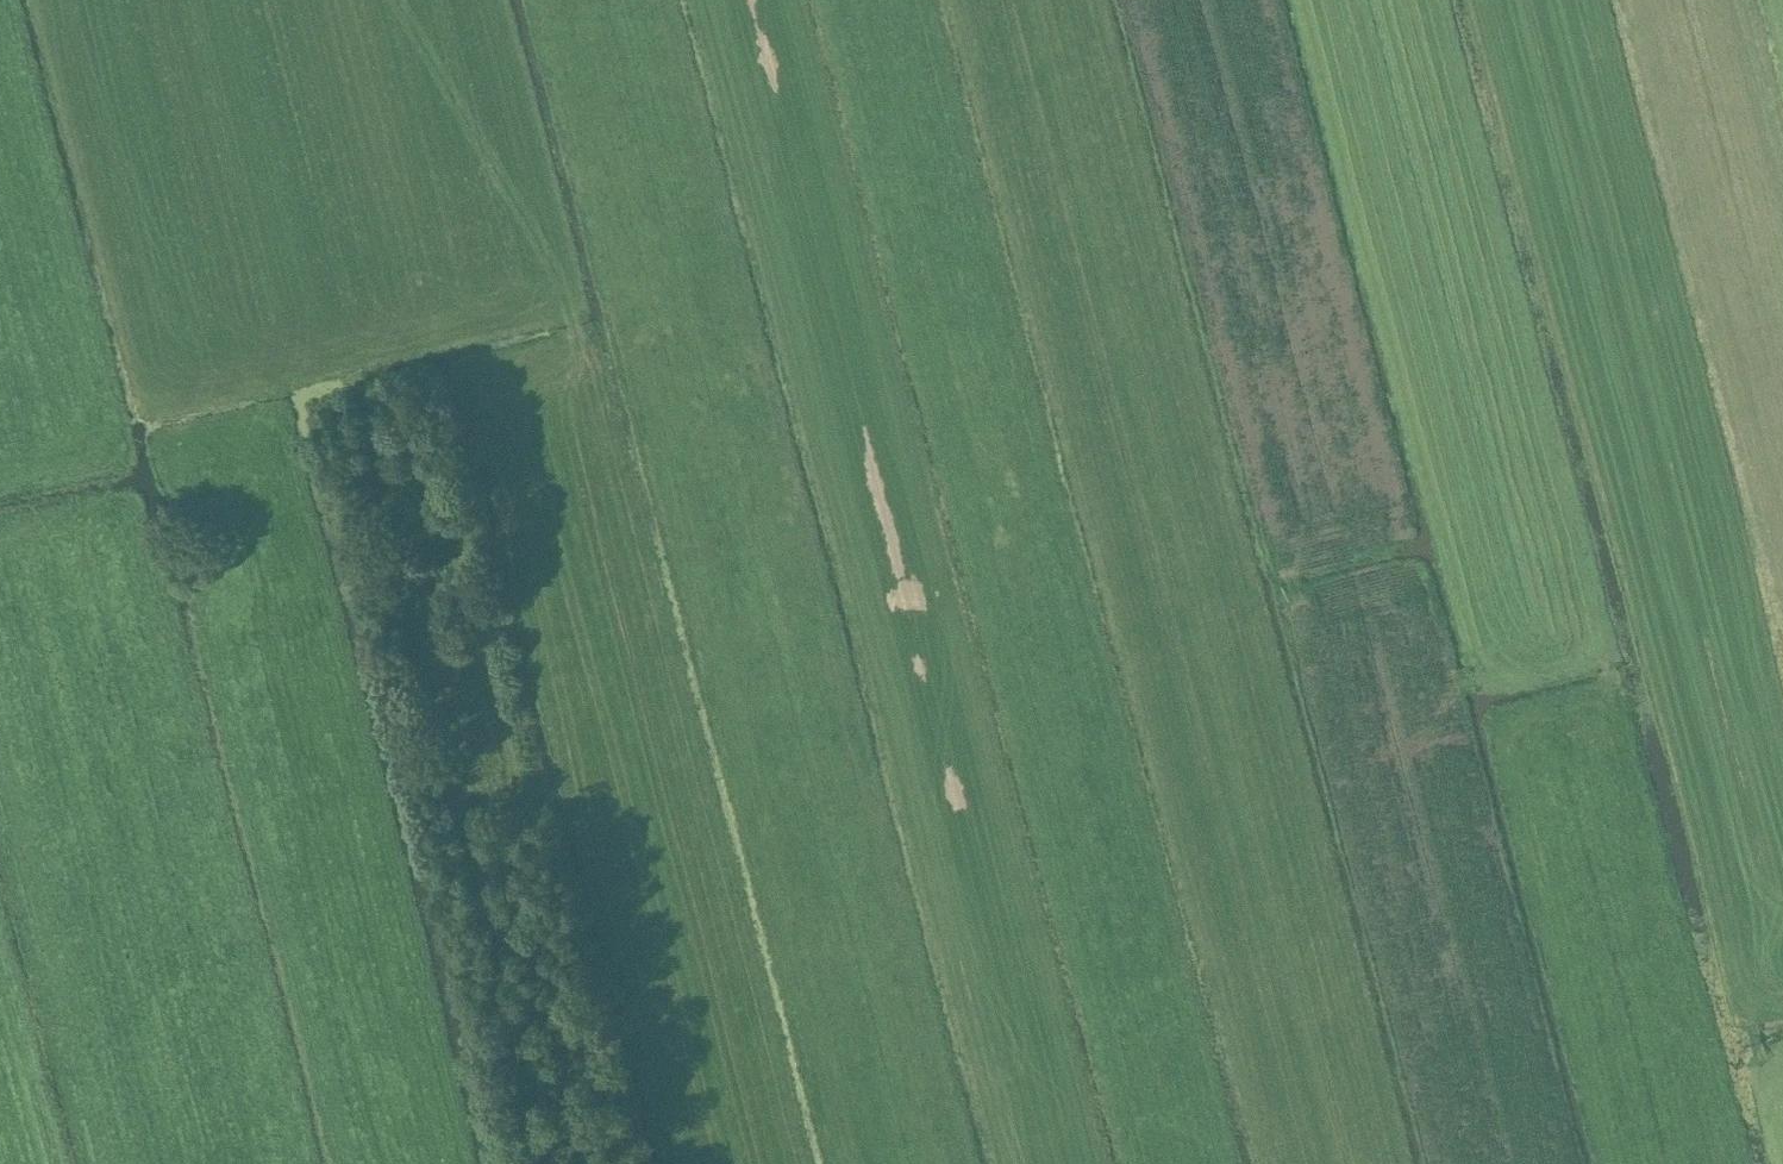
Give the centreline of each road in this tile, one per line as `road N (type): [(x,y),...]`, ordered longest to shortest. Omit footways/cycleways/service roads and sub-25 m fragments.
road 1 (track): [(549,269),(477,0)]

